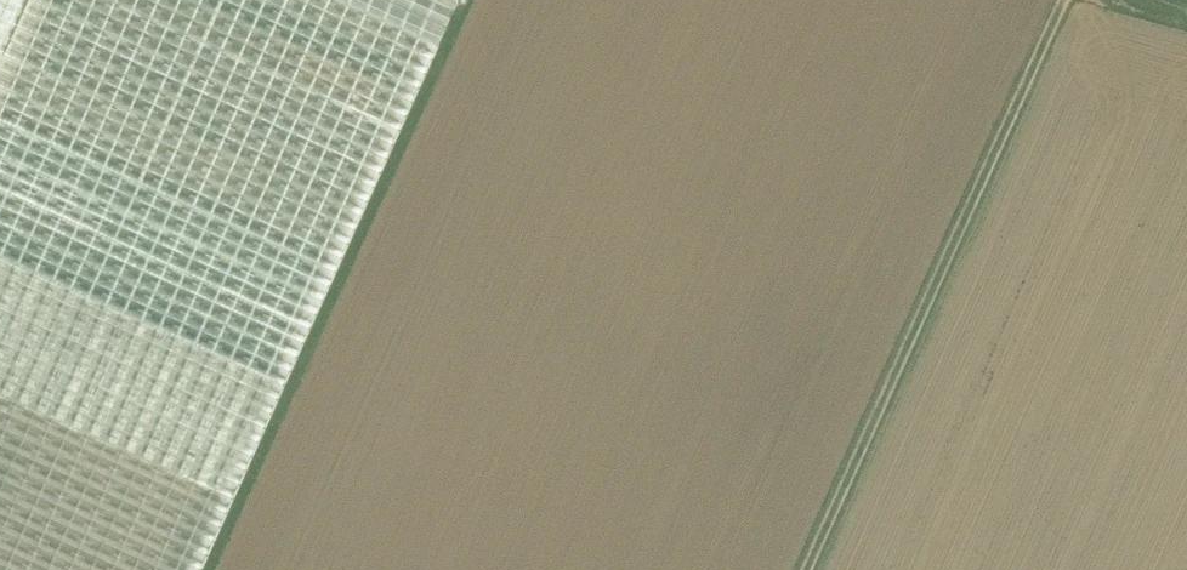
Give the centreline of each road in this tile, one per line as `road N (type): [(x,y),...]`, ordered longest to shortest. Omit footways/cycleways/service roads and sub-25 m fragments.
road 1 (track): [(1065,0),(807,569)]

